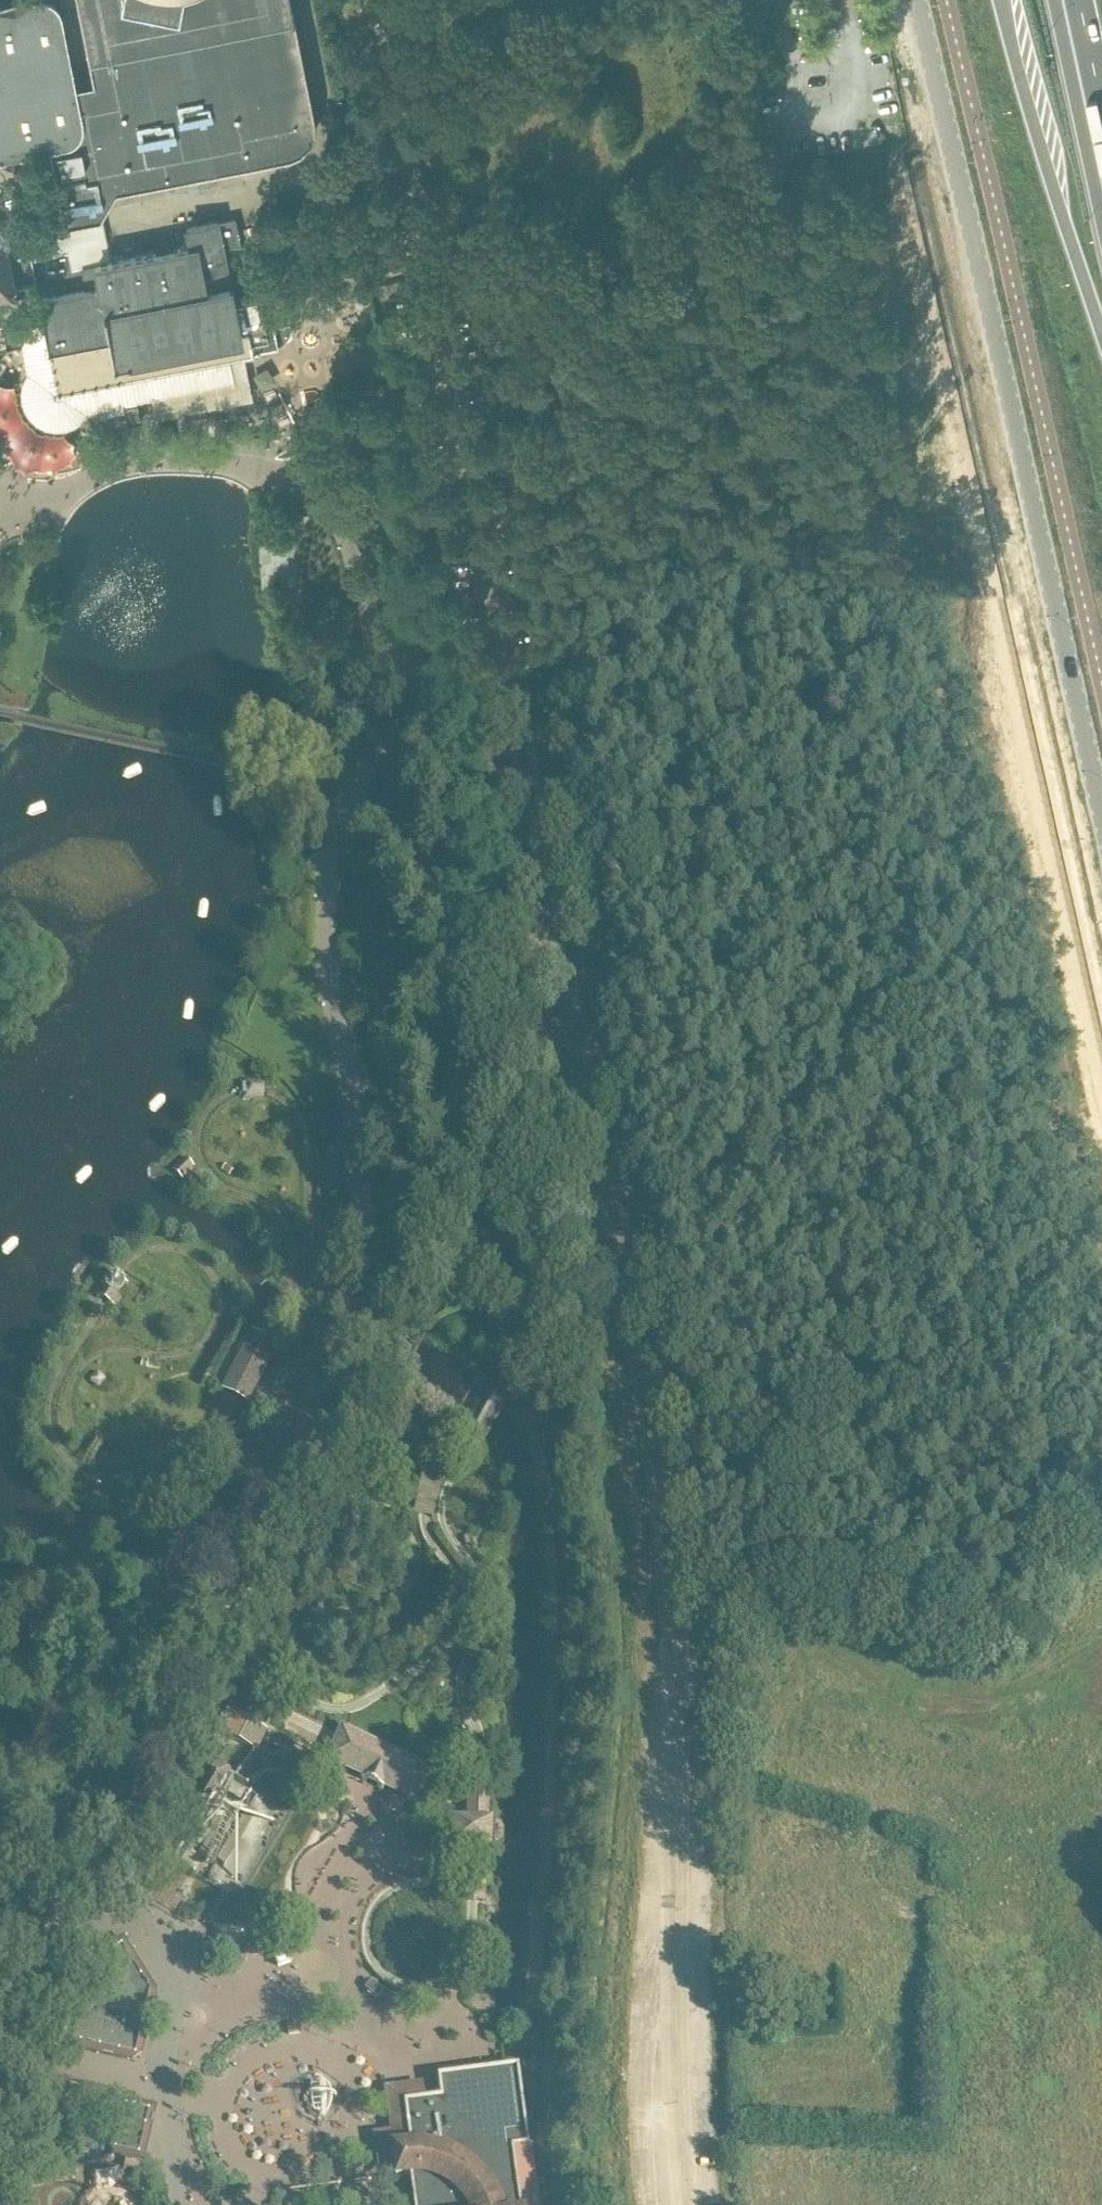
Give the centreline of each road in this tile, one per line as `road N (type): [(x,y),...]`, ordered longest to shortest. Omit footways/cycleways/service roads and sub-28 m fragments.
road 1 (track): [(466,1706),(481,1736),(468,1947),(442,1980),(406,1984),(374,1959),(367,1930),(372,1912),(397,1886),(452,1863),(460,1807),(433,1783),(263,1697),(248,1662),(260,1623),(334,1536),(371,1512),(394,1516),(415,1540),(414,1576),(395,1597),(325,1604),(293,1629),(288,1670),(300,1690),(318,1704),(353,1706),(448,1651),(468,1627),(463,1579),(423,1517),(432,1453),(396,1387),(419,1328),(463,1300),(505,1317),(517,1354),(443,1507),(447,1531),(489,1591),(485,1629),(462,1675),(463,1696)]
road 2 (tertiary): [(914,0),(1101,824)]
road 3 (trunk): [(1004,0),(1101,329)]
road 4 (trunk): [(1076,0),(1101,124)]

